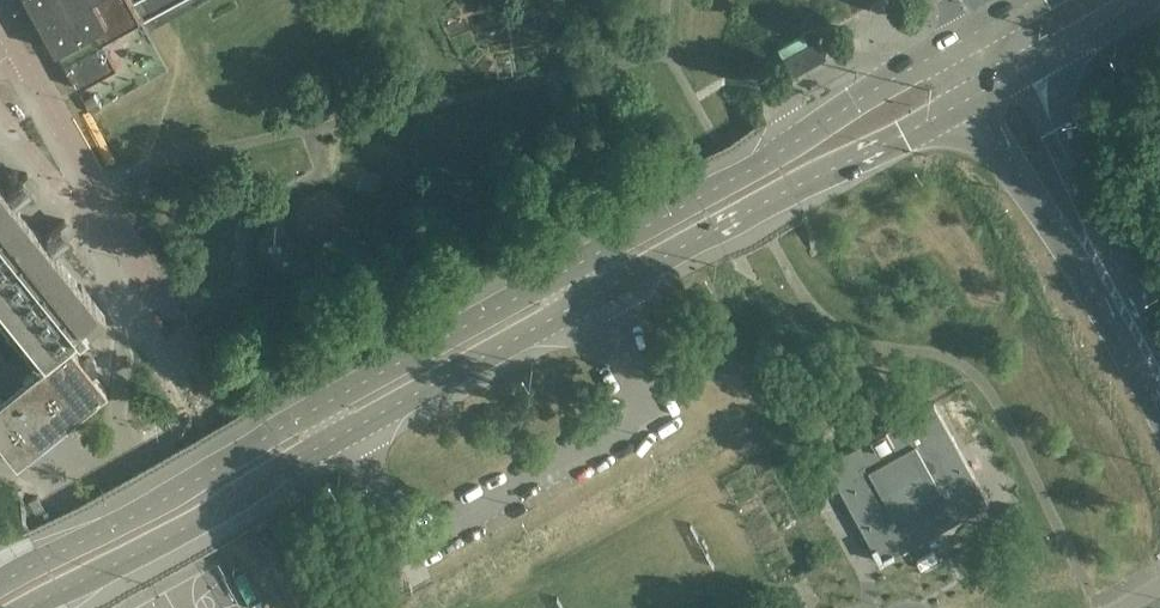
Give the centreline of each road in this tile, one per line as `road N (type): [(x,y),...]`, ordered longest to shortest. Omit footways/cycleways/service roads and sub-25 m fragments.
road 1 (secondary): [(981,38),(0,581)]
road 2 (secondary): [(41,607),(987,100)]
road 3 (tertiary): [(987,100),(1159,411)]
road 4 (tertiary): [(1159,308),(1042,73)]
road 5 (secondary): [(1042,73),(1152,0)]

